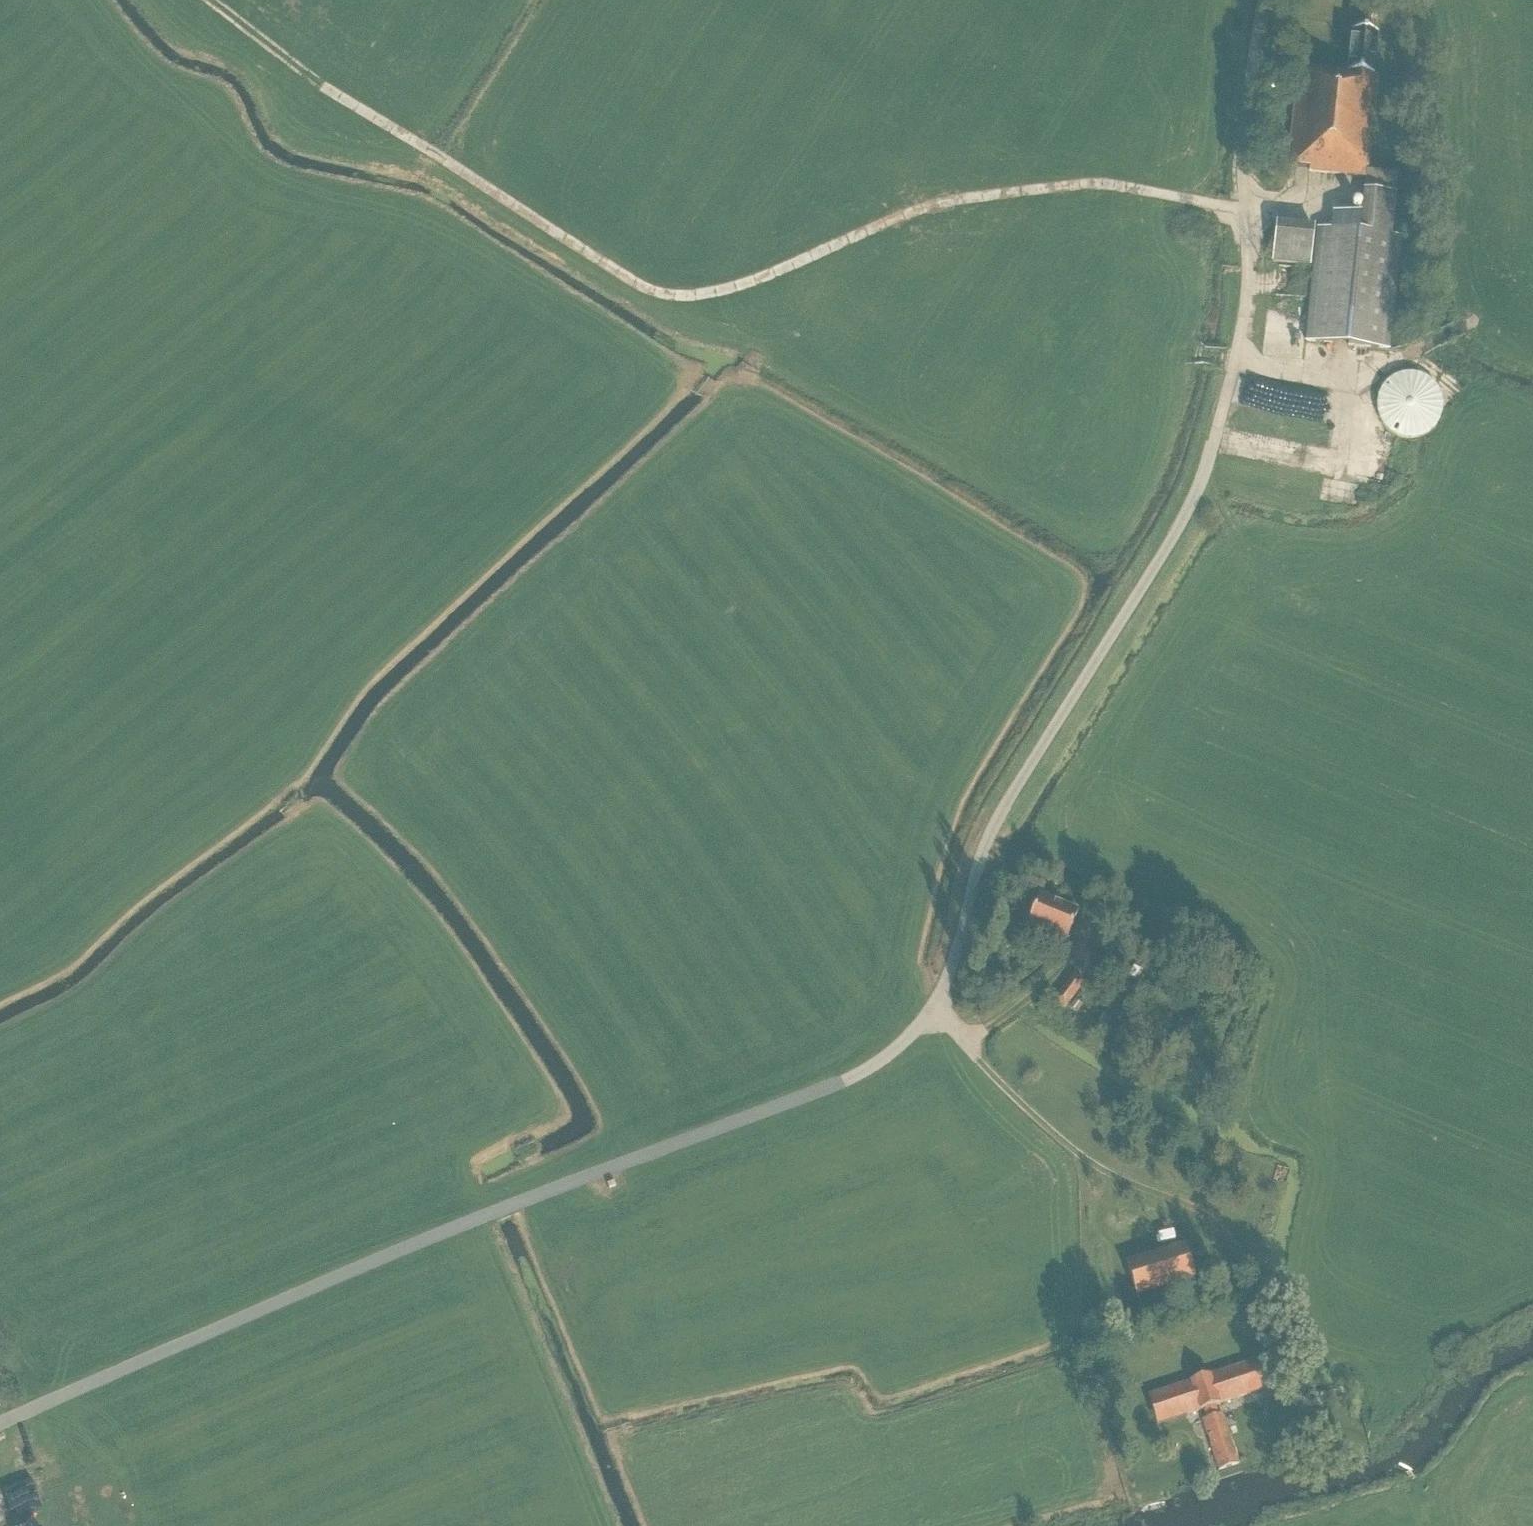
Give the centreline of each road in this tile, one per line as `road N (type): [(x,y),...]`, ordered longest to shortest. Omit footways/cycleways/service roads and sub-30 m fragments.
road 1 (track): [(1246,209),(1089,183),(944,201),(727,288),(663,293),(322,85),(213,0)]
road 2 (unclassified): [(934,1006),(990,832),(1202,481),(1247,285),(1243,172),(1266,0)]
road 3 (track): [(969,1038),(978,1058),(1076,1153),(1221,1223),(1253,1290)]
road 4 (track): [(969,1038),(1075,956)]

